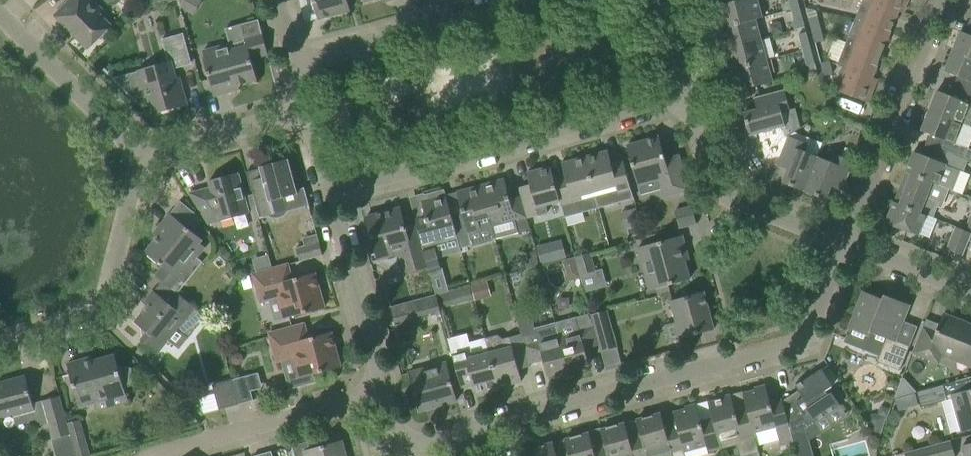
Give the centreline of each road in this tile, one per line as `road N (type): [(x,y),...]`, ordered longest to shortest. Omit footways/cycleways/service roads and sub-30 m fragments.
road 1 (residential): [(845,245),(819,321),(797,347),(412,445),(382,417),(377,399)]
road 2 (residential): [(324,190),(679,89)]
road 3 (residential): [(0,341),(99,313),(140,158)]
road 4 (residential): [(845,245),(936,0)]
road 5 (residential): [(845,245),(704,187),(679,89)]
road 6 (residential): [(294,65),(535,0)]
road 7 (residential): [(377,399),(162,455)]
road 8 (residential): [(377,399),(324,190)]
road 9 (residential): [(140,158),(0,17)]
road 10 (residential): [(140,158),(307,119)]
road 11 (residential): [(970,299),(845,245)]

